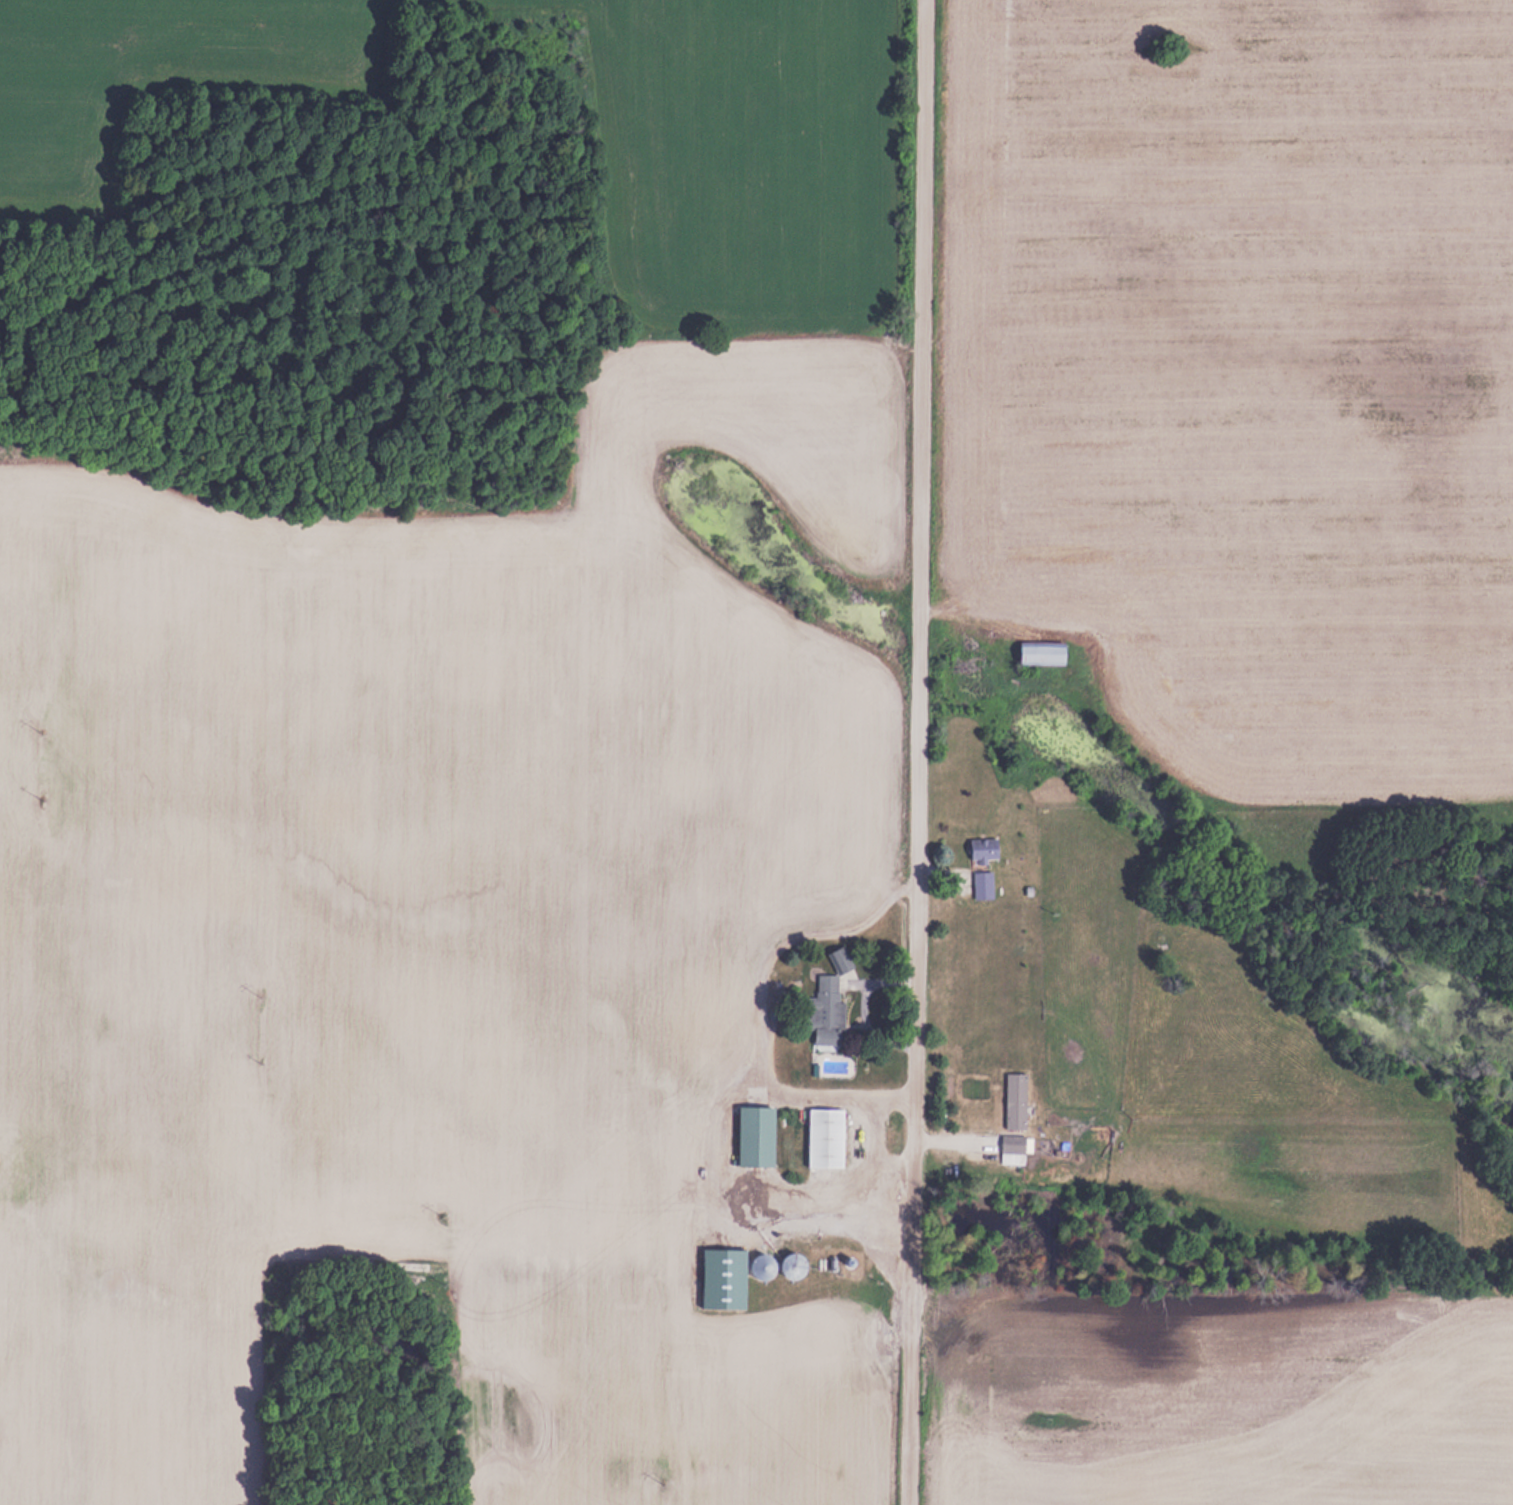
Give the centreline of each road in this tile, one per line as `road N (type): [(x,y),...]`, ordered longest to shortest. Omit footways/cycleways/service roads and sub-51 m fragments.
road 1 (residential): [(905,1504),(917,0)]

